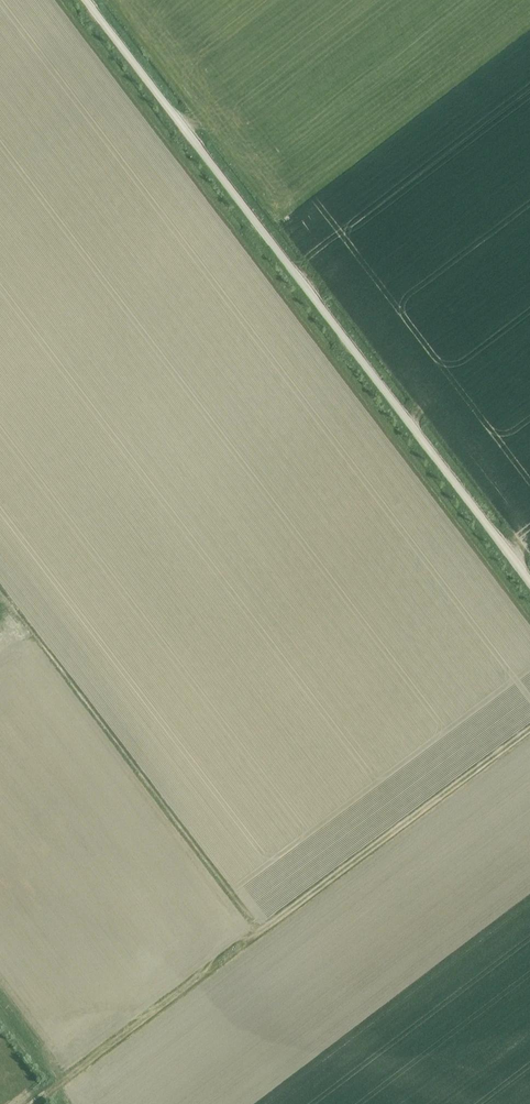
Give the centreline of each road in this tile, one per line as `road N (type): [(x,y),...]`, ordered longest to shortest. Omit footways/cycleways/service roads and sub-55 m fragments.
road 1 (unclassified): [(529,581),(86,0)]

